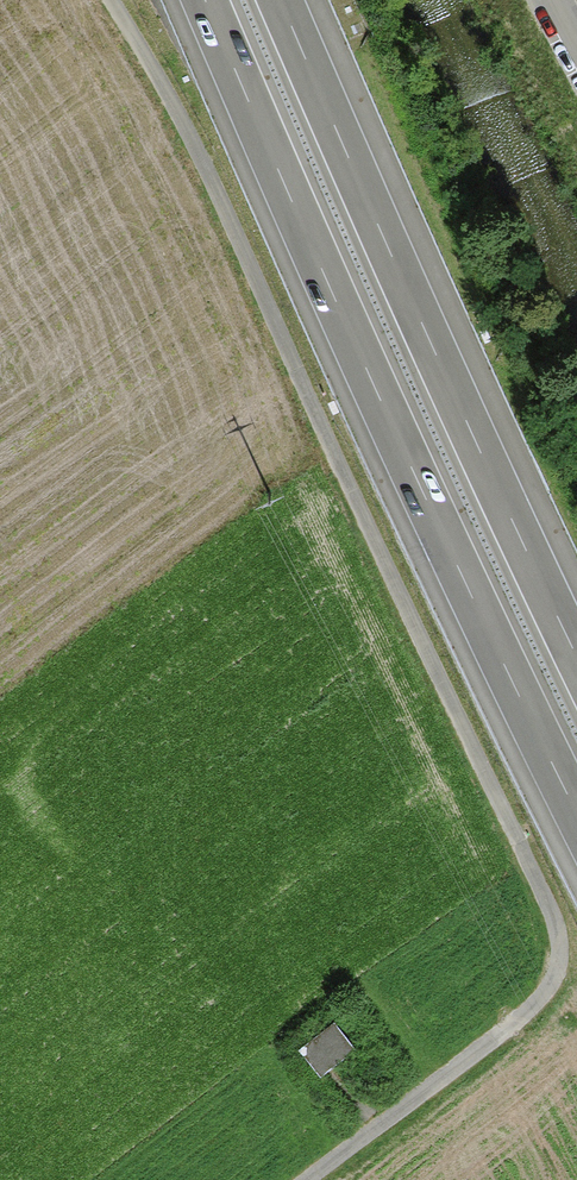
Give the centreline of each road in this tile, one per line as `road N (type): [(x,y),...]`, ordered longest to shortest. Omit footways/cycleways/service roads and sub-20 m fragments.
road 1 (track): [(302,1179),(538,999),(554,958),(544,909),(273,339),(209,180),(108,0)]
road 2 (motorway): [(204,0),(576,802)]
road 3 (motorway): [(576,612),(288,0)]

